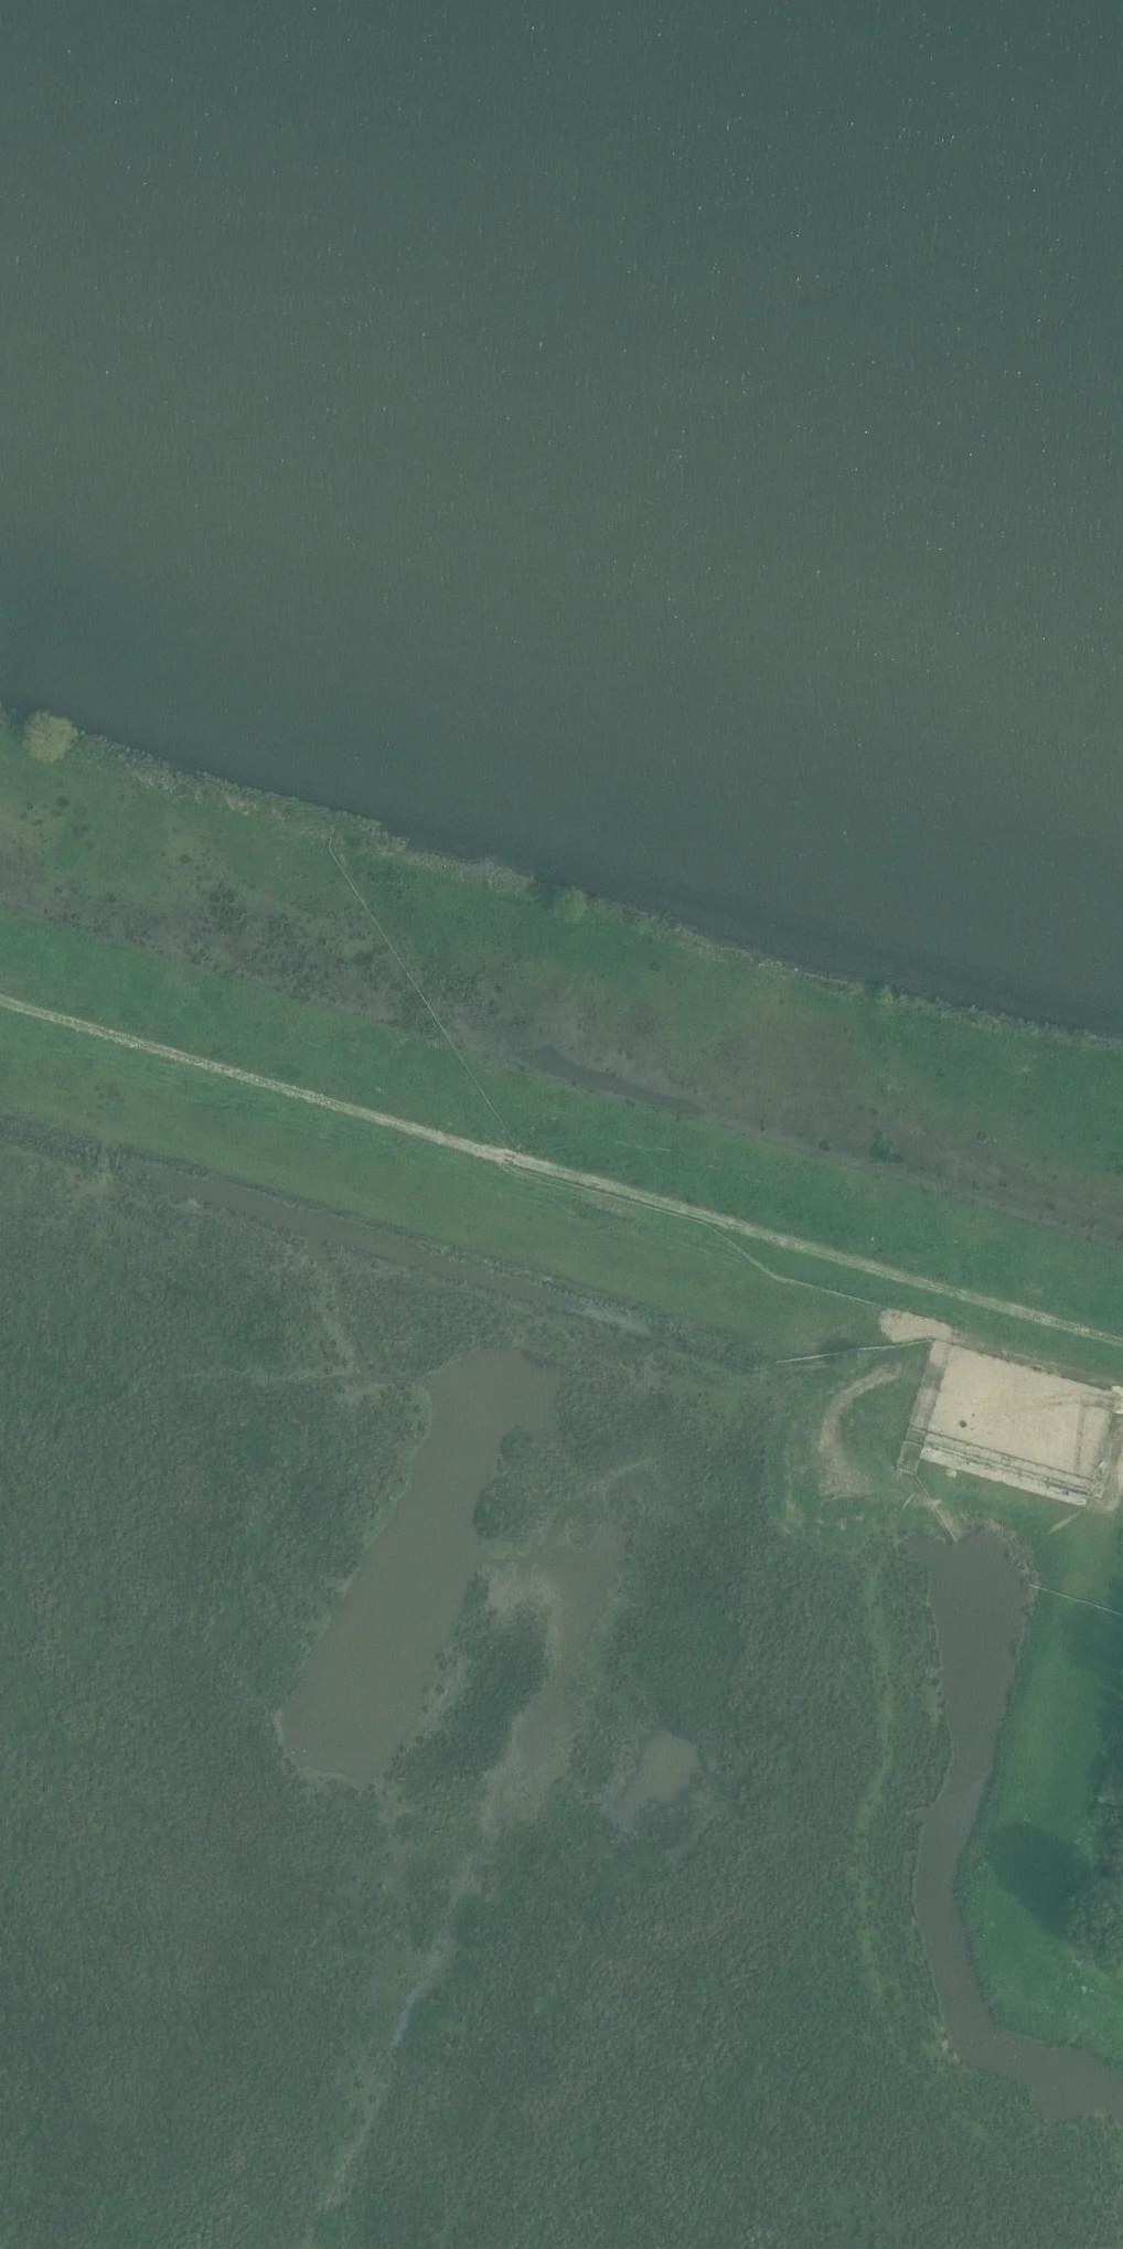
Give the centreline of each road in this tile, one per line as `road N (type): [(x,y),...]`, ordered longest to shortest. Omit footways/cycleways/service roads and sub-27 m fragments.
road 1 (track): [(0,999),(1122,1342)]
road 2 (track): [(1122,1524),(1086,1587),(1029,1778)]

